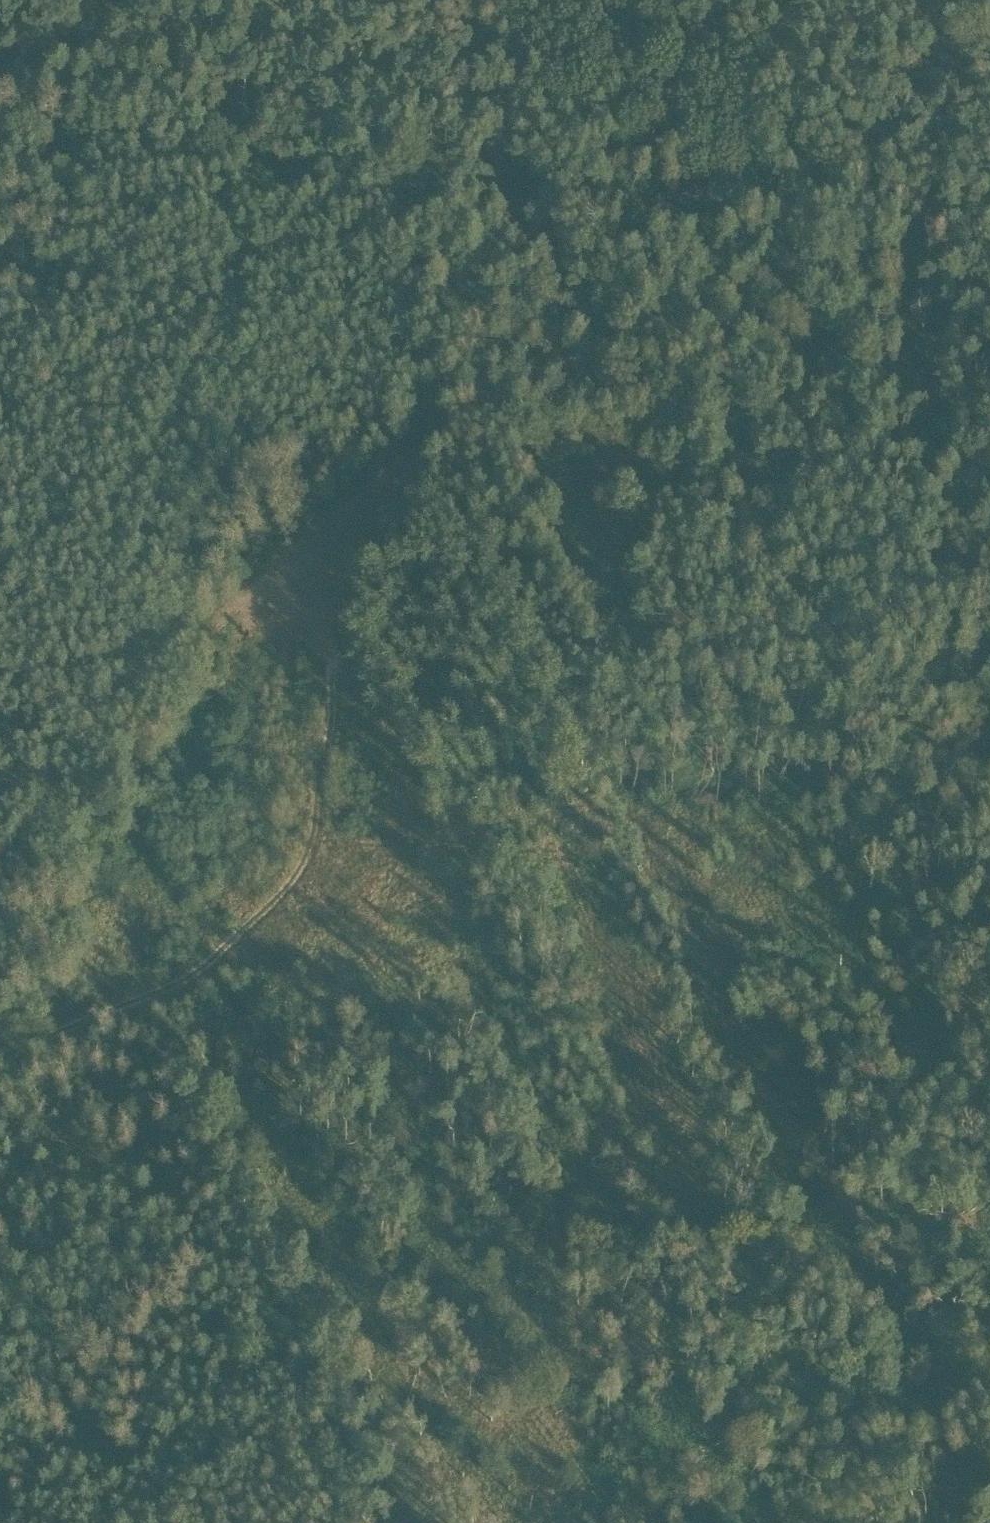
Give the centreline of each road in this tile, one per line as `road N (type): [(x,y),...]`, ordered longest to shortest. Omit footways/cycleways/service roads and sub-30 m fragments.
road 1 (track): [(0,1054),(211,954),(270,901),(313,832),(331,749),(333,660)]
road 2 (track): [(0,93),(206,0)]

